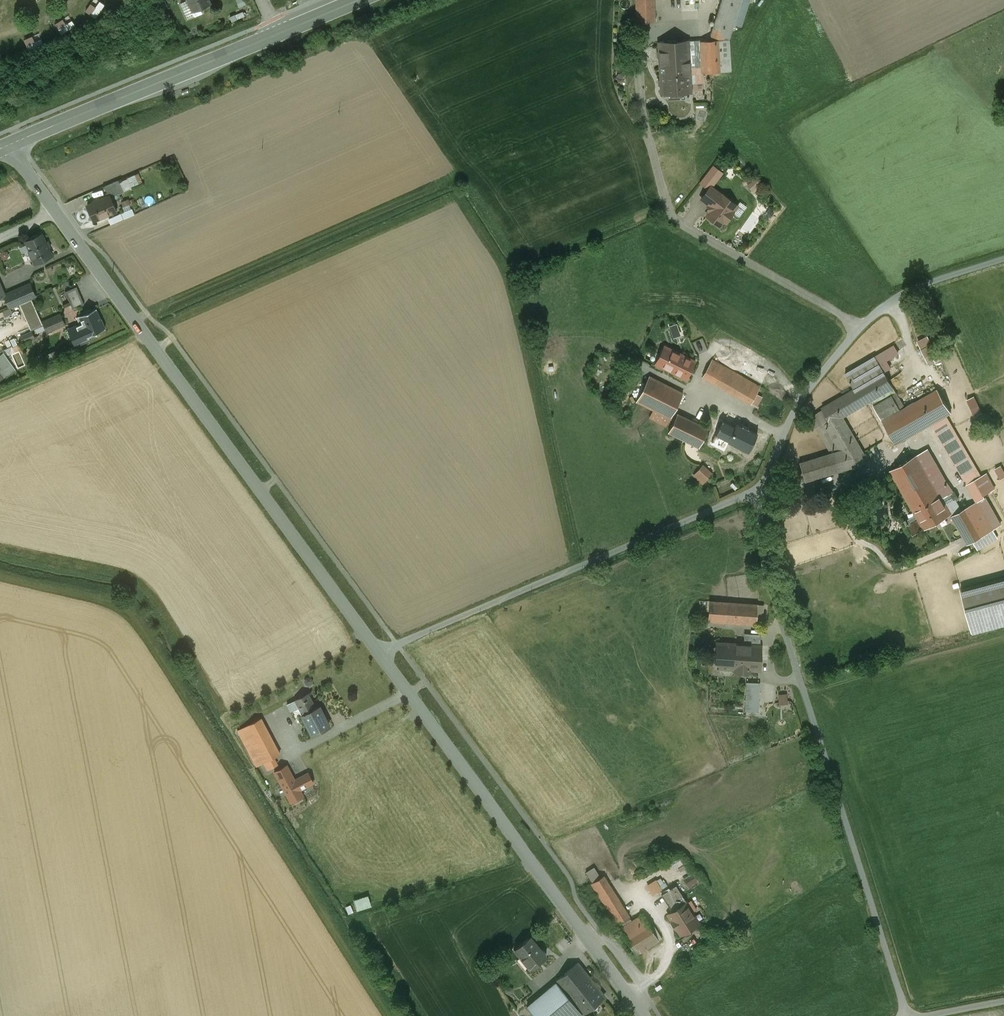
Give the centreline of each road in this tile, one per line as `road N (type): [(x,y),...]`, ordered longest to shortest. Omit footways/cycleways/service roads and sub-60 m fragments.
road 1 (tertiary): [(380,654),(12,144)]
road 2 (unclassified): [(907,1015),(763,559),(762,494)]
road 3 (tertiary): [(643,1015),(380,654)]
road 4 (unclassified): [(762,494),(380,654)]
road 5 (unclassified): [(762,494),(799,404),(860,328),(911,289),(1003,259)]
road 6 (secondary): [(12,144),(278,34)]

